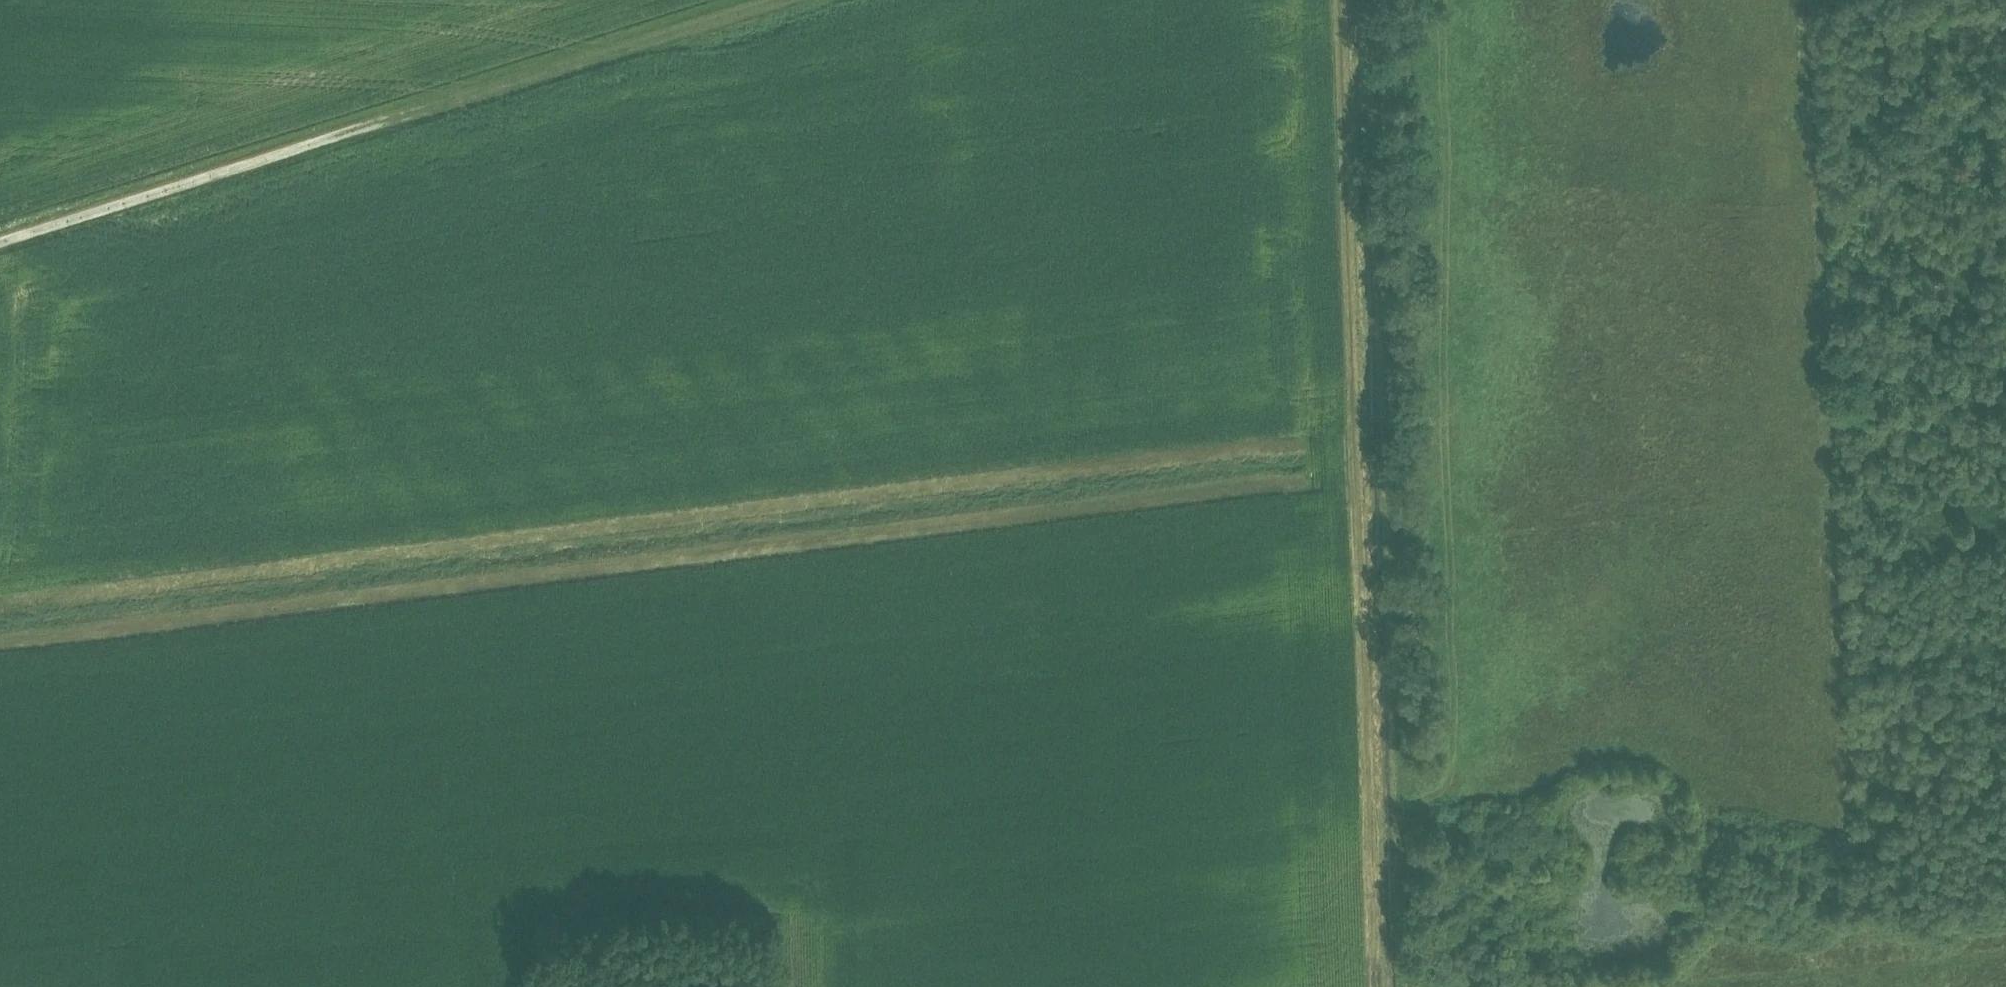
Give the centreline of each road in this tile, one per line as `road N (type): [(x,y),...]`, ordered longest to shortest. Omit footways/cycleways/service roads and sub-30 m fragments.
road 1 (track): [(0,243),(783,0)]

